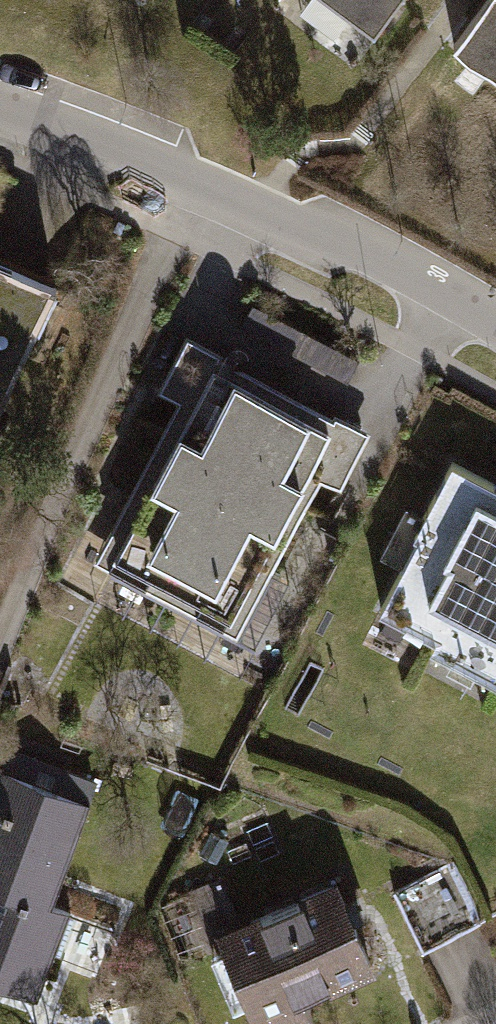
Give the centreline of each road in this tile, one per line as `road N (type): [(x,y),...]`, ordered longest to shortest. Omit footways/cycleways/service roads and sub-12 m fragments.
road 1 (residential): [(0,102),(325,237),(495,321)]

